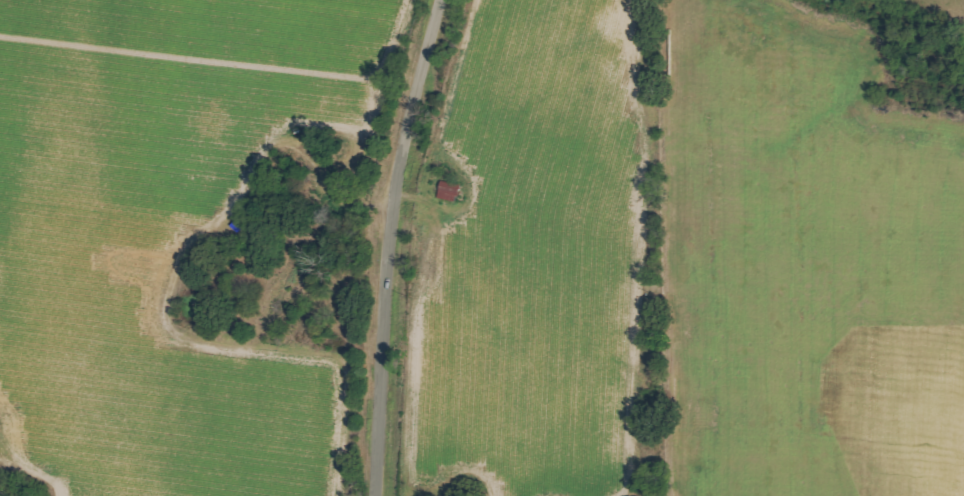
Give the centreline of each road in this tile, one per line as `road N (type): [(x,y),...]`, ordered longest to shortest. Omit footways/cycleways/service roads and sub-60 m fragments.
road 1 (residential): [(381,495),(386,148),(430,0)]

